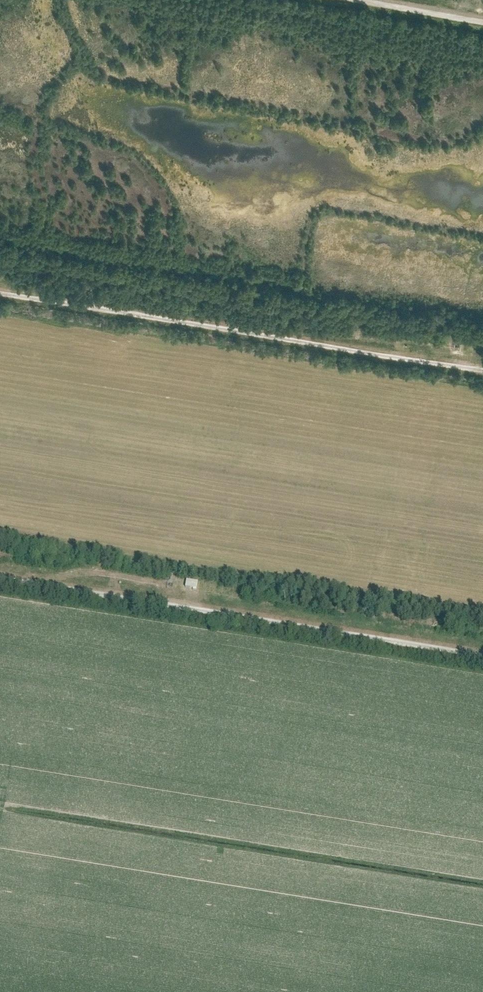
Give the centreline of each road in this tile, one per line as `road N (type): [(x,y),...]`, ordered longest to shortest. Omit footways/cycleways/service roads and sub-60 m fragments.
road 1 (track): [(0,575),(482,653)]
road 2 (track): [(482,367),(0,290)]

